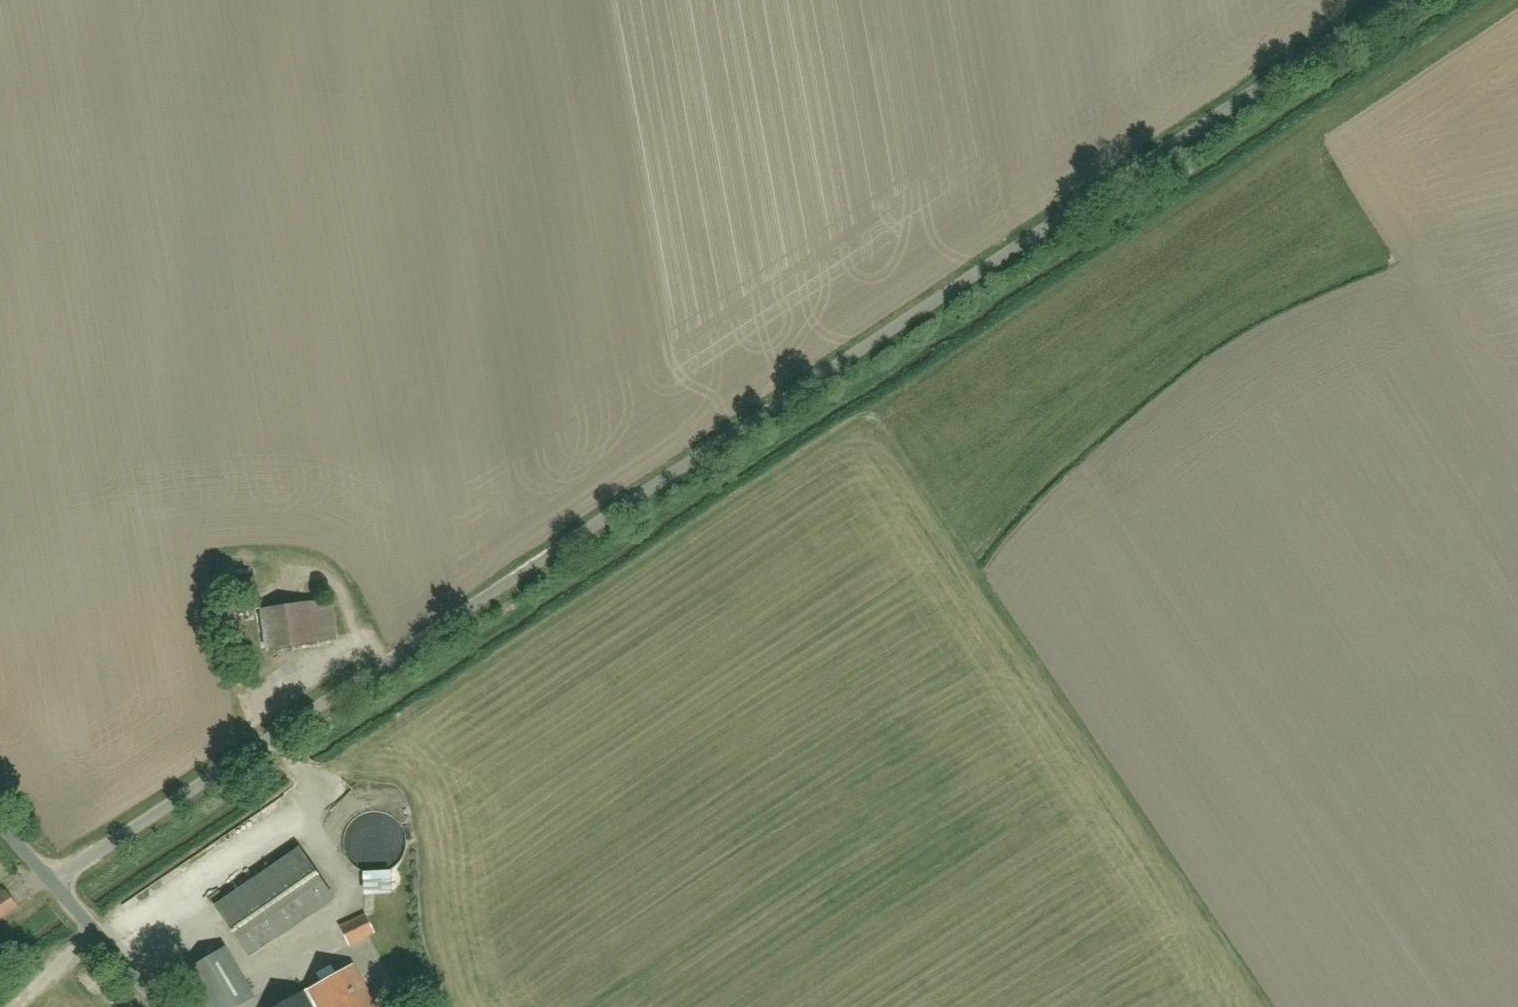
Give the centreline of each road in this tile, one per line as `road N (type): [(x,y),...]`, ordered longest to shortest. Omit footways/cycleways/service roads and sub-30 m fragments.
road 1 (residential): [(1395,0),(358,688),(51,881)]
road 2 (residential): [(51,881),(161,1006)]

